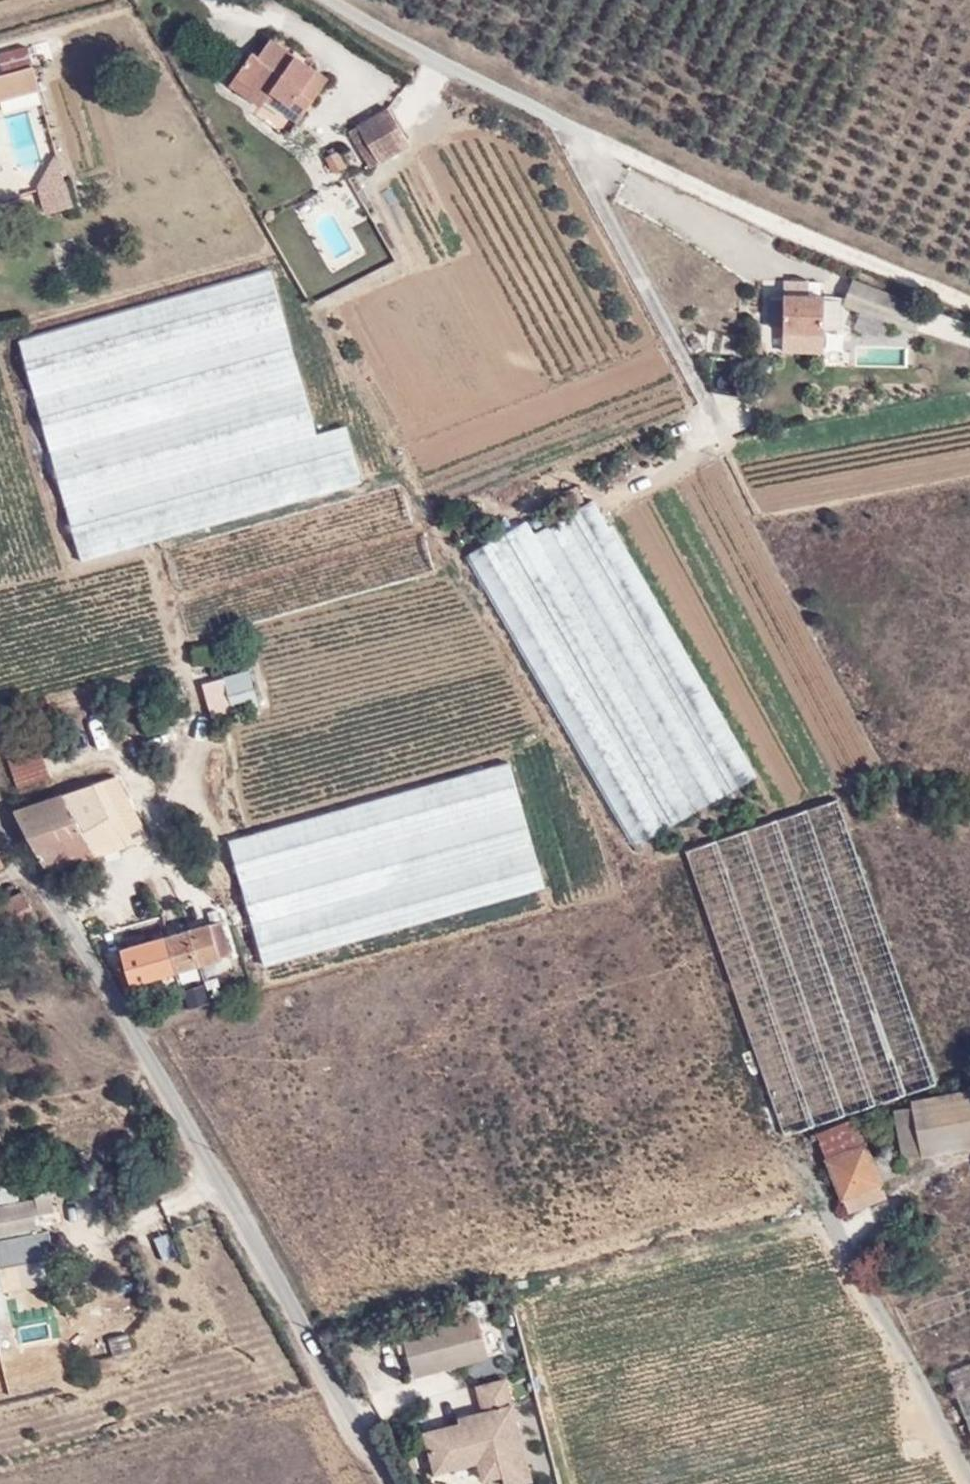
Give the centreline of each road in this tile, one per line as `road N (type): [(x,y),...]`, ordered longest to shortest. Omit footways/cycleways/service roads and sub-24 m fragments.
road 1 (unclassified): [(0,815),(223,1177),(390,1483)]
road 2 (track): [(147,798),(170,791),(187,767),(196,728),(171,599),(435,524),(460,580),(266,628)]
road 3 (track): [(969,285),(360,0)]
road 4 (track): [(460,580),(546,728),(533,740),(249,824),(229,730)]
road 5 (track): [(171,599),(157,547),(285,509),(405,476),(435,524)]
road 6 (track): [(417,119),(415,150),(368,185),(367,197),(403,260),(322,306)]
road 7 (track): [(0,339),(72,569)]
road 8 (track): [(0,703),(104,675),(189,676)]
road 9 (track): [(546,728),(634,858),(668,853)]
road 10 (track): [(157,547),(0,587)]
road 11 (track): [(720,413),(707,437),(617,495)]

